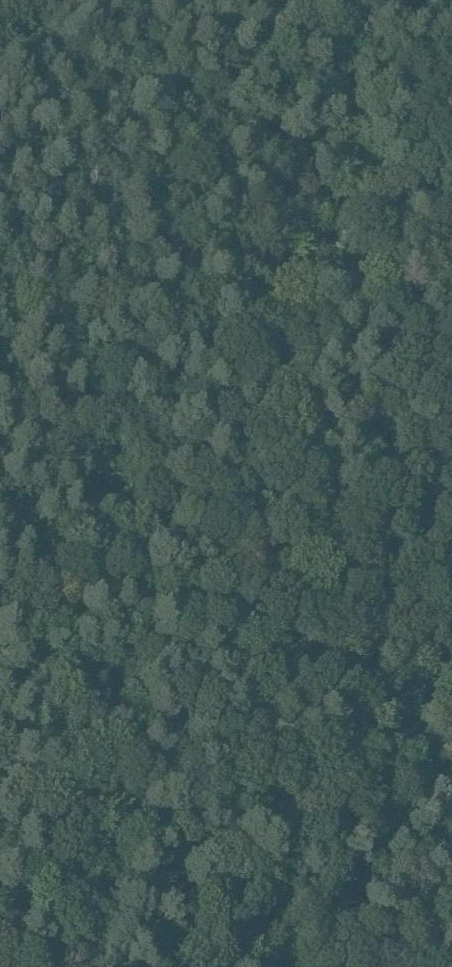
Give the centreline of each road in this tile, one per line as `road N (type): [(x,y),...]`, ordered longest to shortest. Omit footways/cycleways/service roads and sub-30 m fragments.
road 1 (track): [(451,104),(0,643)]
road 2 (track): [(0,941),(168,887),(297,823),(350,776),(422,731),(451,658)]

